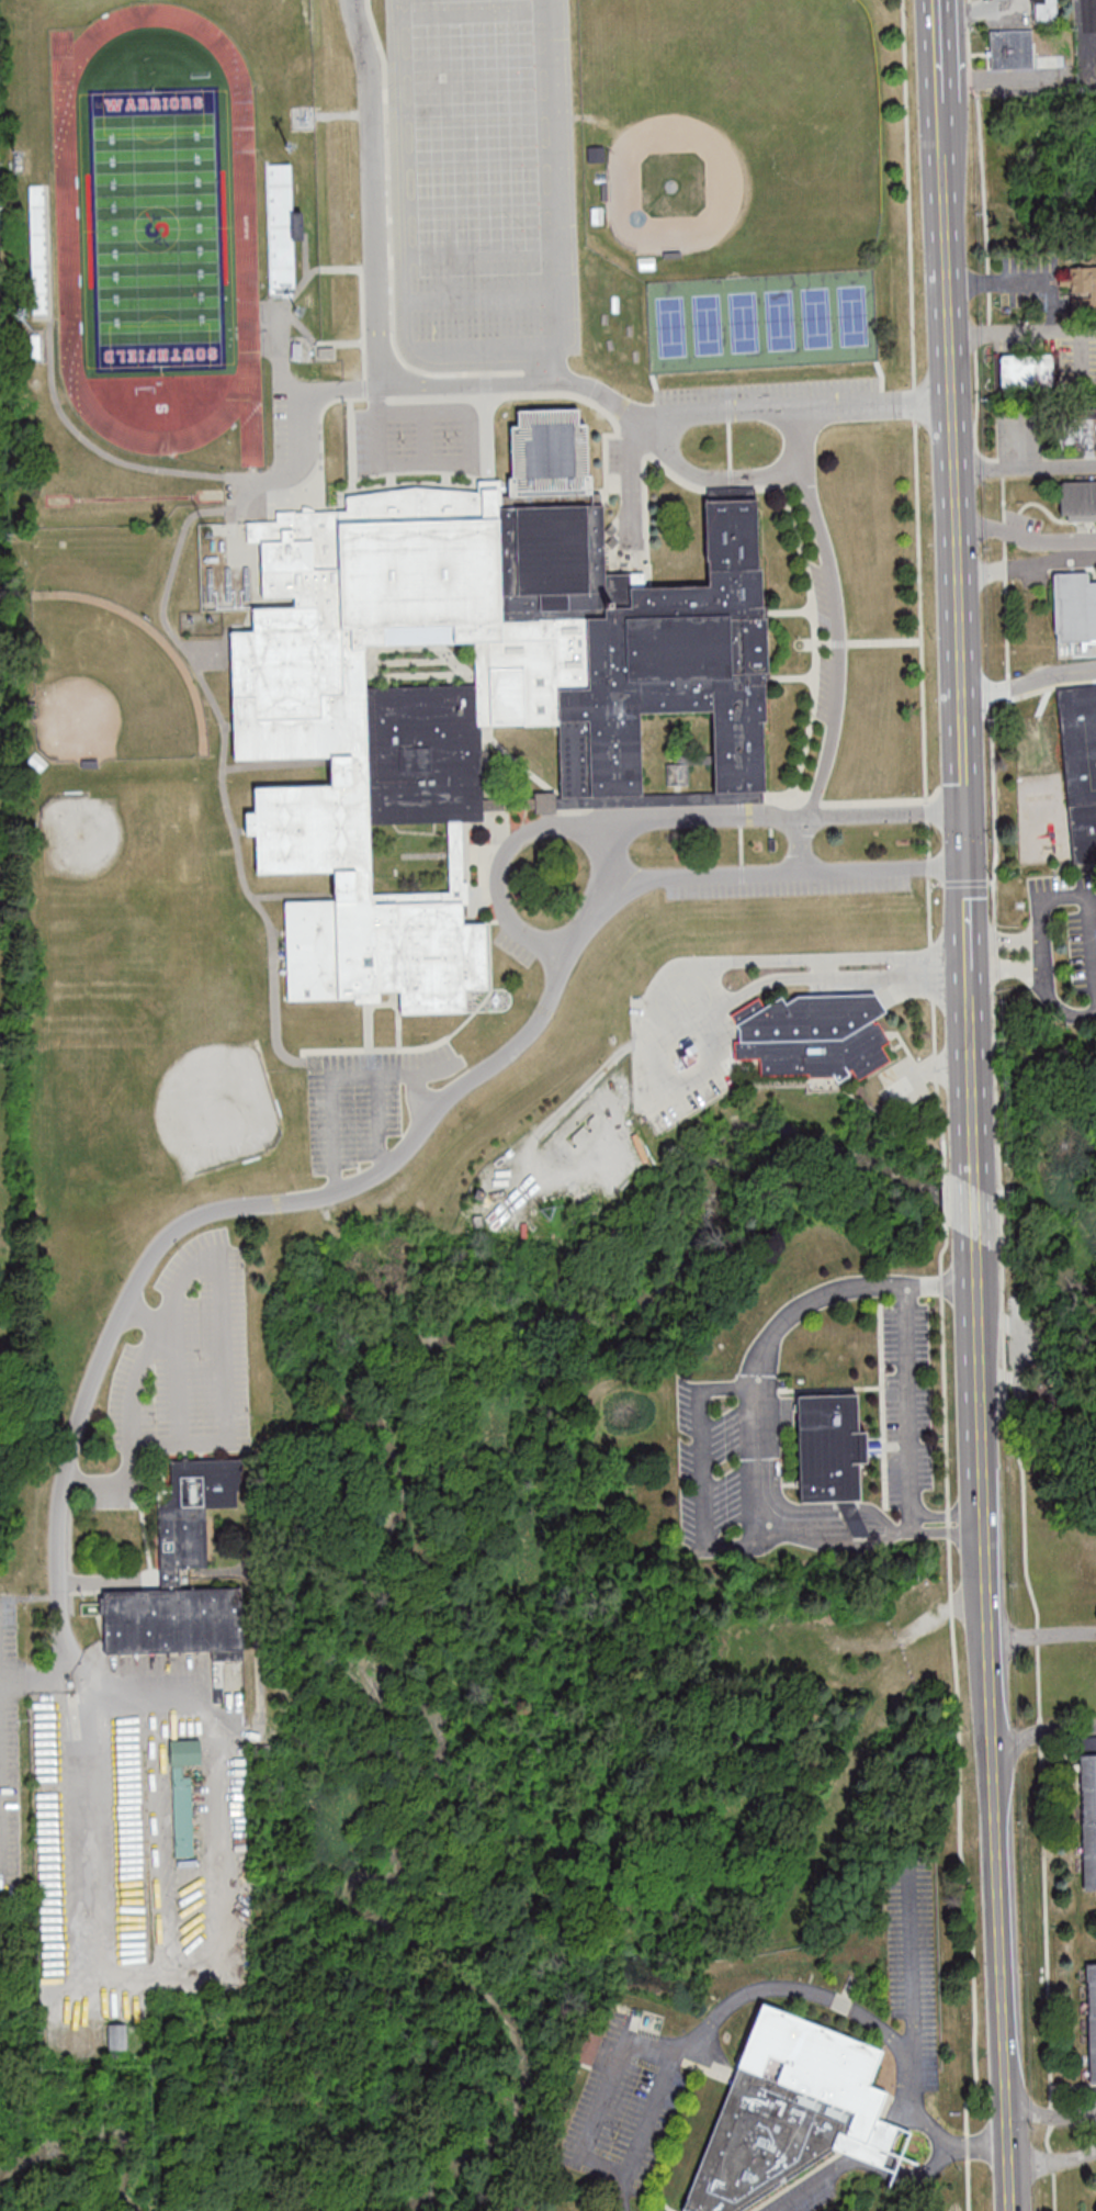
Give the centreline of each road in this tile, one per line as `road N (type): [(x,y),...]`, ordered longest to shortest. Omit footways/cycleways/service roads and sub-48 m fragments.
road 1 (secondary): [(965,868),(939,161)]
road 2 (secondary): [(1007,2115),(984,1500)]
road 3 (secondary): [(984,1500),(976,1246)]
road 4 (secondary): [(975,1182),(970,1011)]

